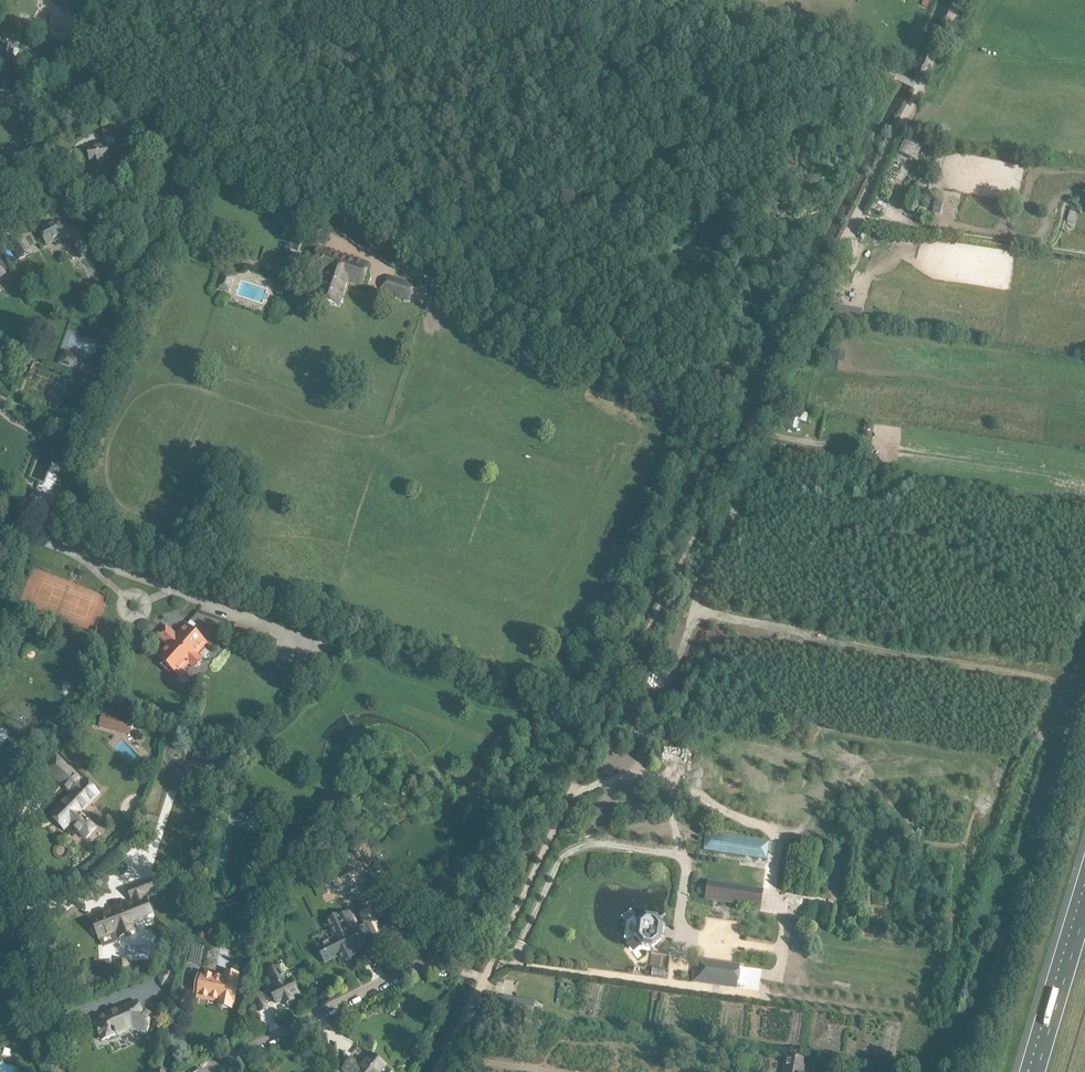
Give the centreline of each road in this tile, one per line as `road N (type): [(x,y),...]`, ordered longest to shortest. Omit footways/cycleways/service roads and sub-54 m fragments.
road 1 (track): [(437,1071),(919,87)]
road 2 (track): [(739,517),(702,599),(676,631),(672,679),(659,692),(639,758),(623,769),(677,776),(709,808)]
road 3 (track): [(976,1033),(1084,673)]
road 4 (track): [(274,237),(280,210),(214,181),(197,194),(182,227),(166,234),(0,190)]
road 5 (residential): [(204,1071),(410,970),(458,971)]
road 6 (track): [(795,918),(530,882)]
road 7 (track): [(1047,246),(854,220)]
road 8 (residential): [(62,1071),(40,987),(0,890)]
road 9 (track): [(884,497),(777,503),(739,517),(749,487)]
road 10 (motorway): [(1084,912),(1037,1071)]

